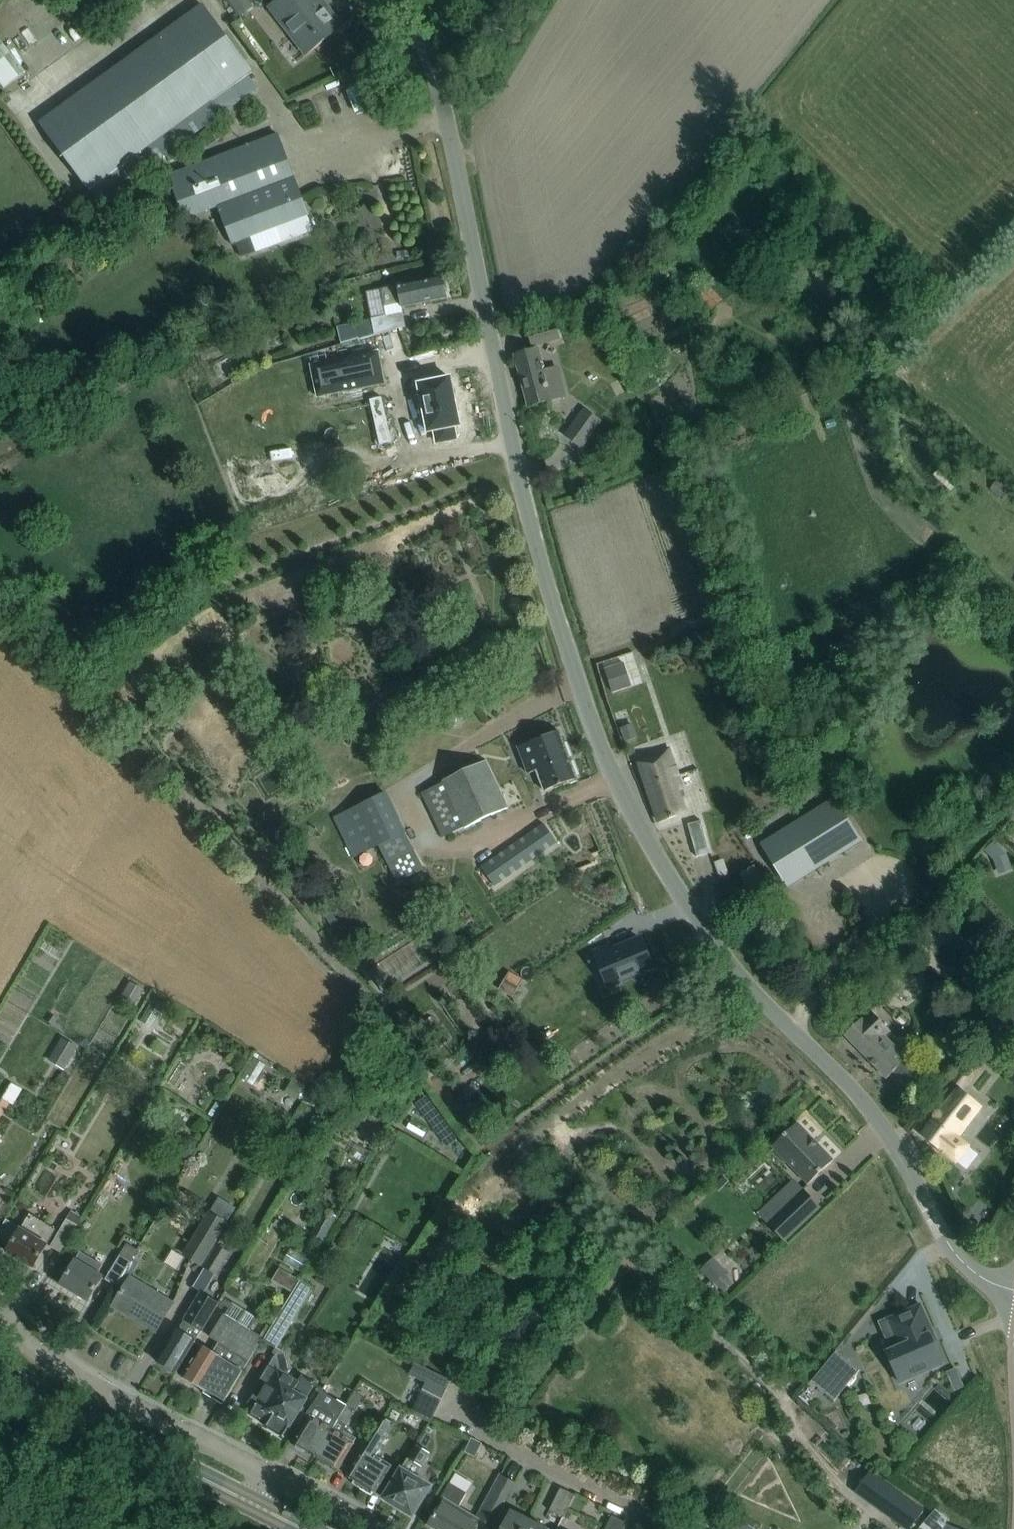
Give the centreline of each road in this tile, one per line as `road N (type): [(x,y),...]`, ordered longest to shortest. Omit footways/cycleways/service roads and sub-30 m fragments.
road 1 (unclassified): [(1013,1290),(975,1274),(955,1254),(895,1144),(839,1074),(738,975),(623,795),(593,728),(539,554),(453,134),(427,45),(402,0)]
road 2 (residential): [(0,1325),(56,1369),(267,1476)]
road 3 (secondary): [(255,1505),(0,1377)]

